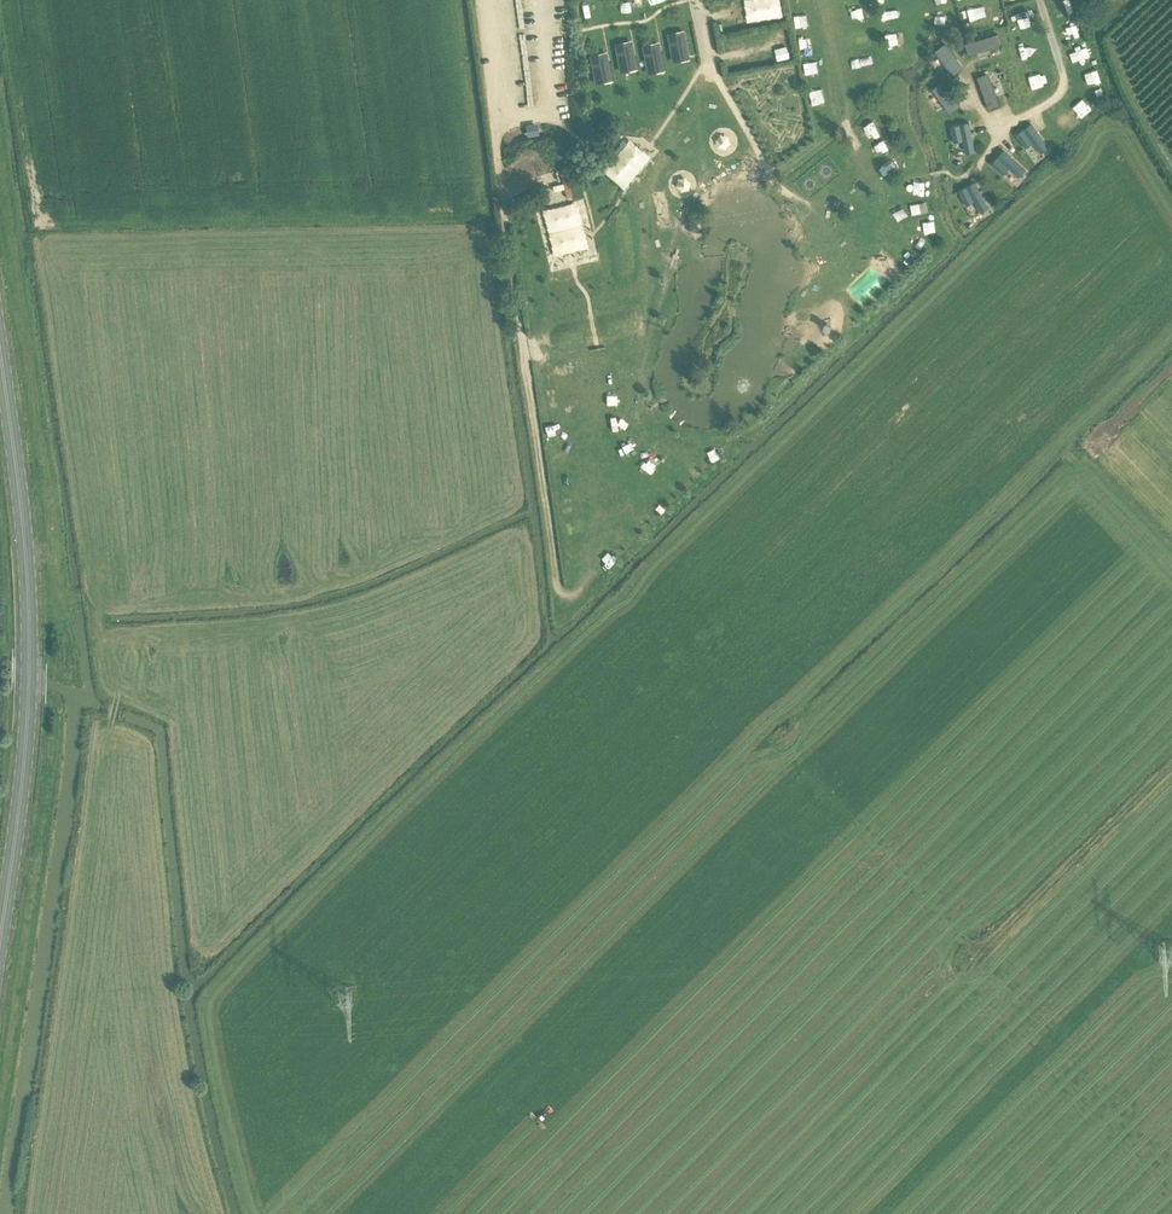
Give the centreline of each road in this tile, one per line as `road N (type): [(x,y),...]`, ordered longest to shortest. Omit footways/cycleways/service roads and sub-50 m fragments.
road 1 (secondary): [(0,934),(24,775),(31,649),(0,343)]
road 2 (track): [(1171,762),(977,951)]

